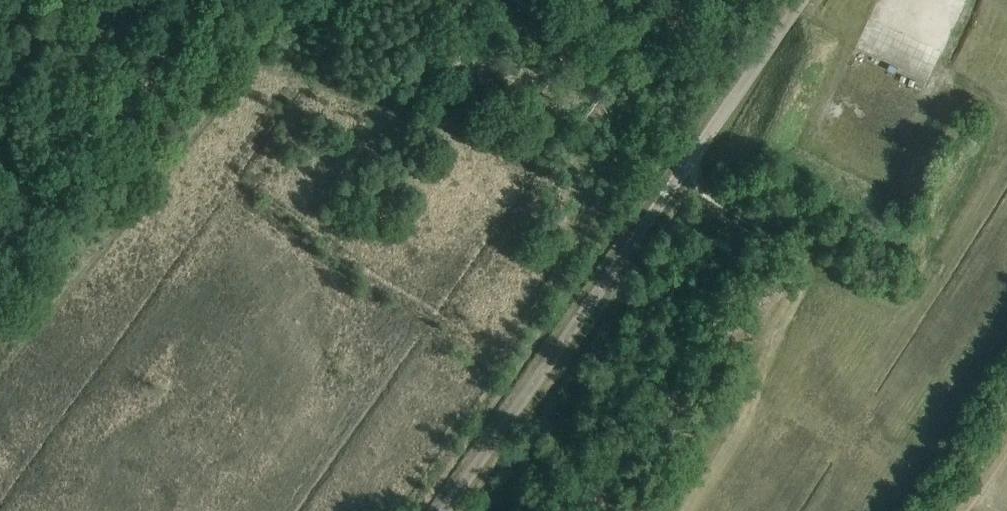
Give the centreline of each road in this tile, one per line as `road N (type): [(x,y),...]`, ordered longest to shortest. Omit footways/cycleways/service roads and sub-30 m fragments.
road 1 (track): [(446,510),(802,0)]

